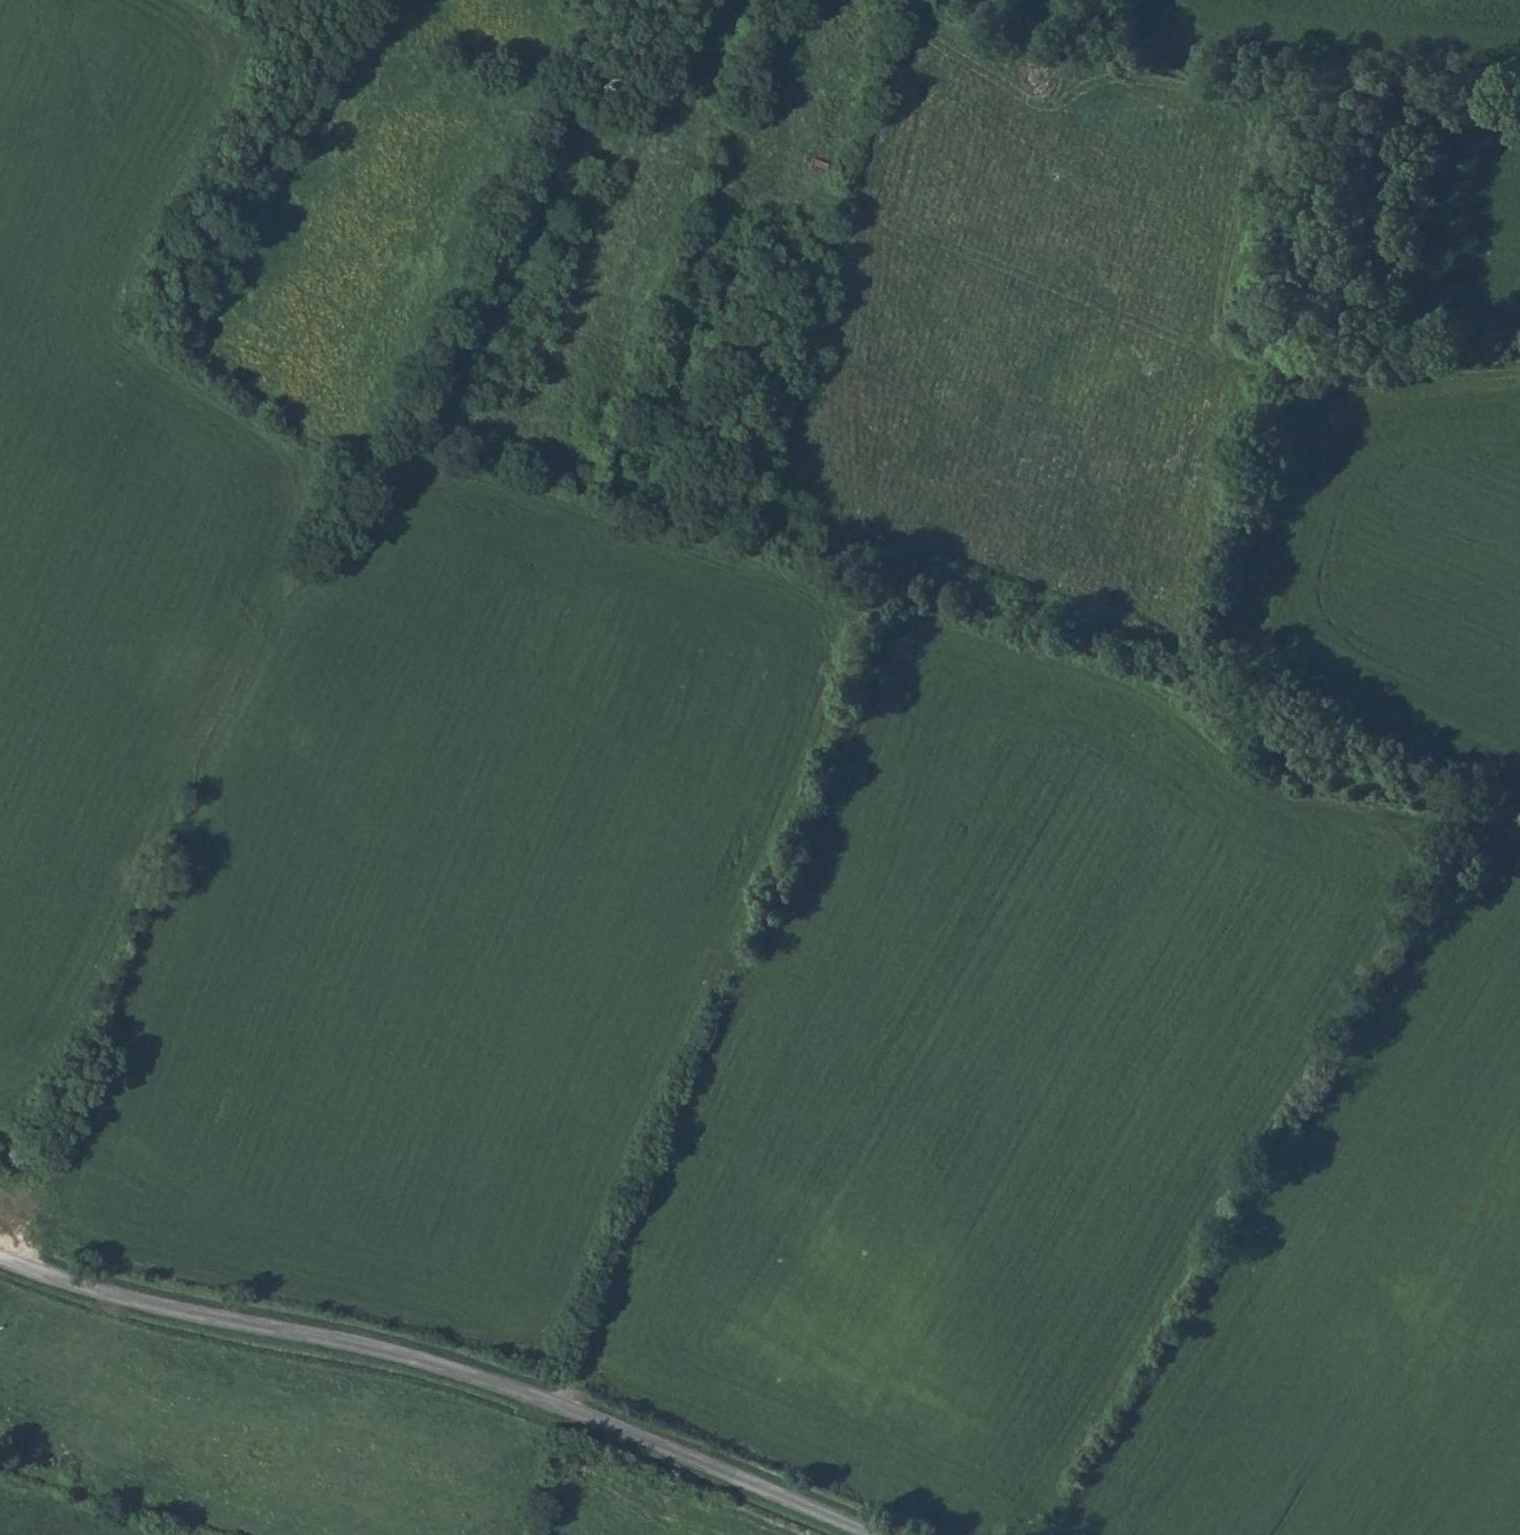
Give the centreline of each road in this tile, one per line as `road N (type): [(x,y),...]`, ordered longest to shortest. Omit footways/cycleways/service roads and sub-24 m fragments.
road 1 (unclassified): [(0,1258),(175,1309),(435,1363),(562,1406),(877,1534)]

